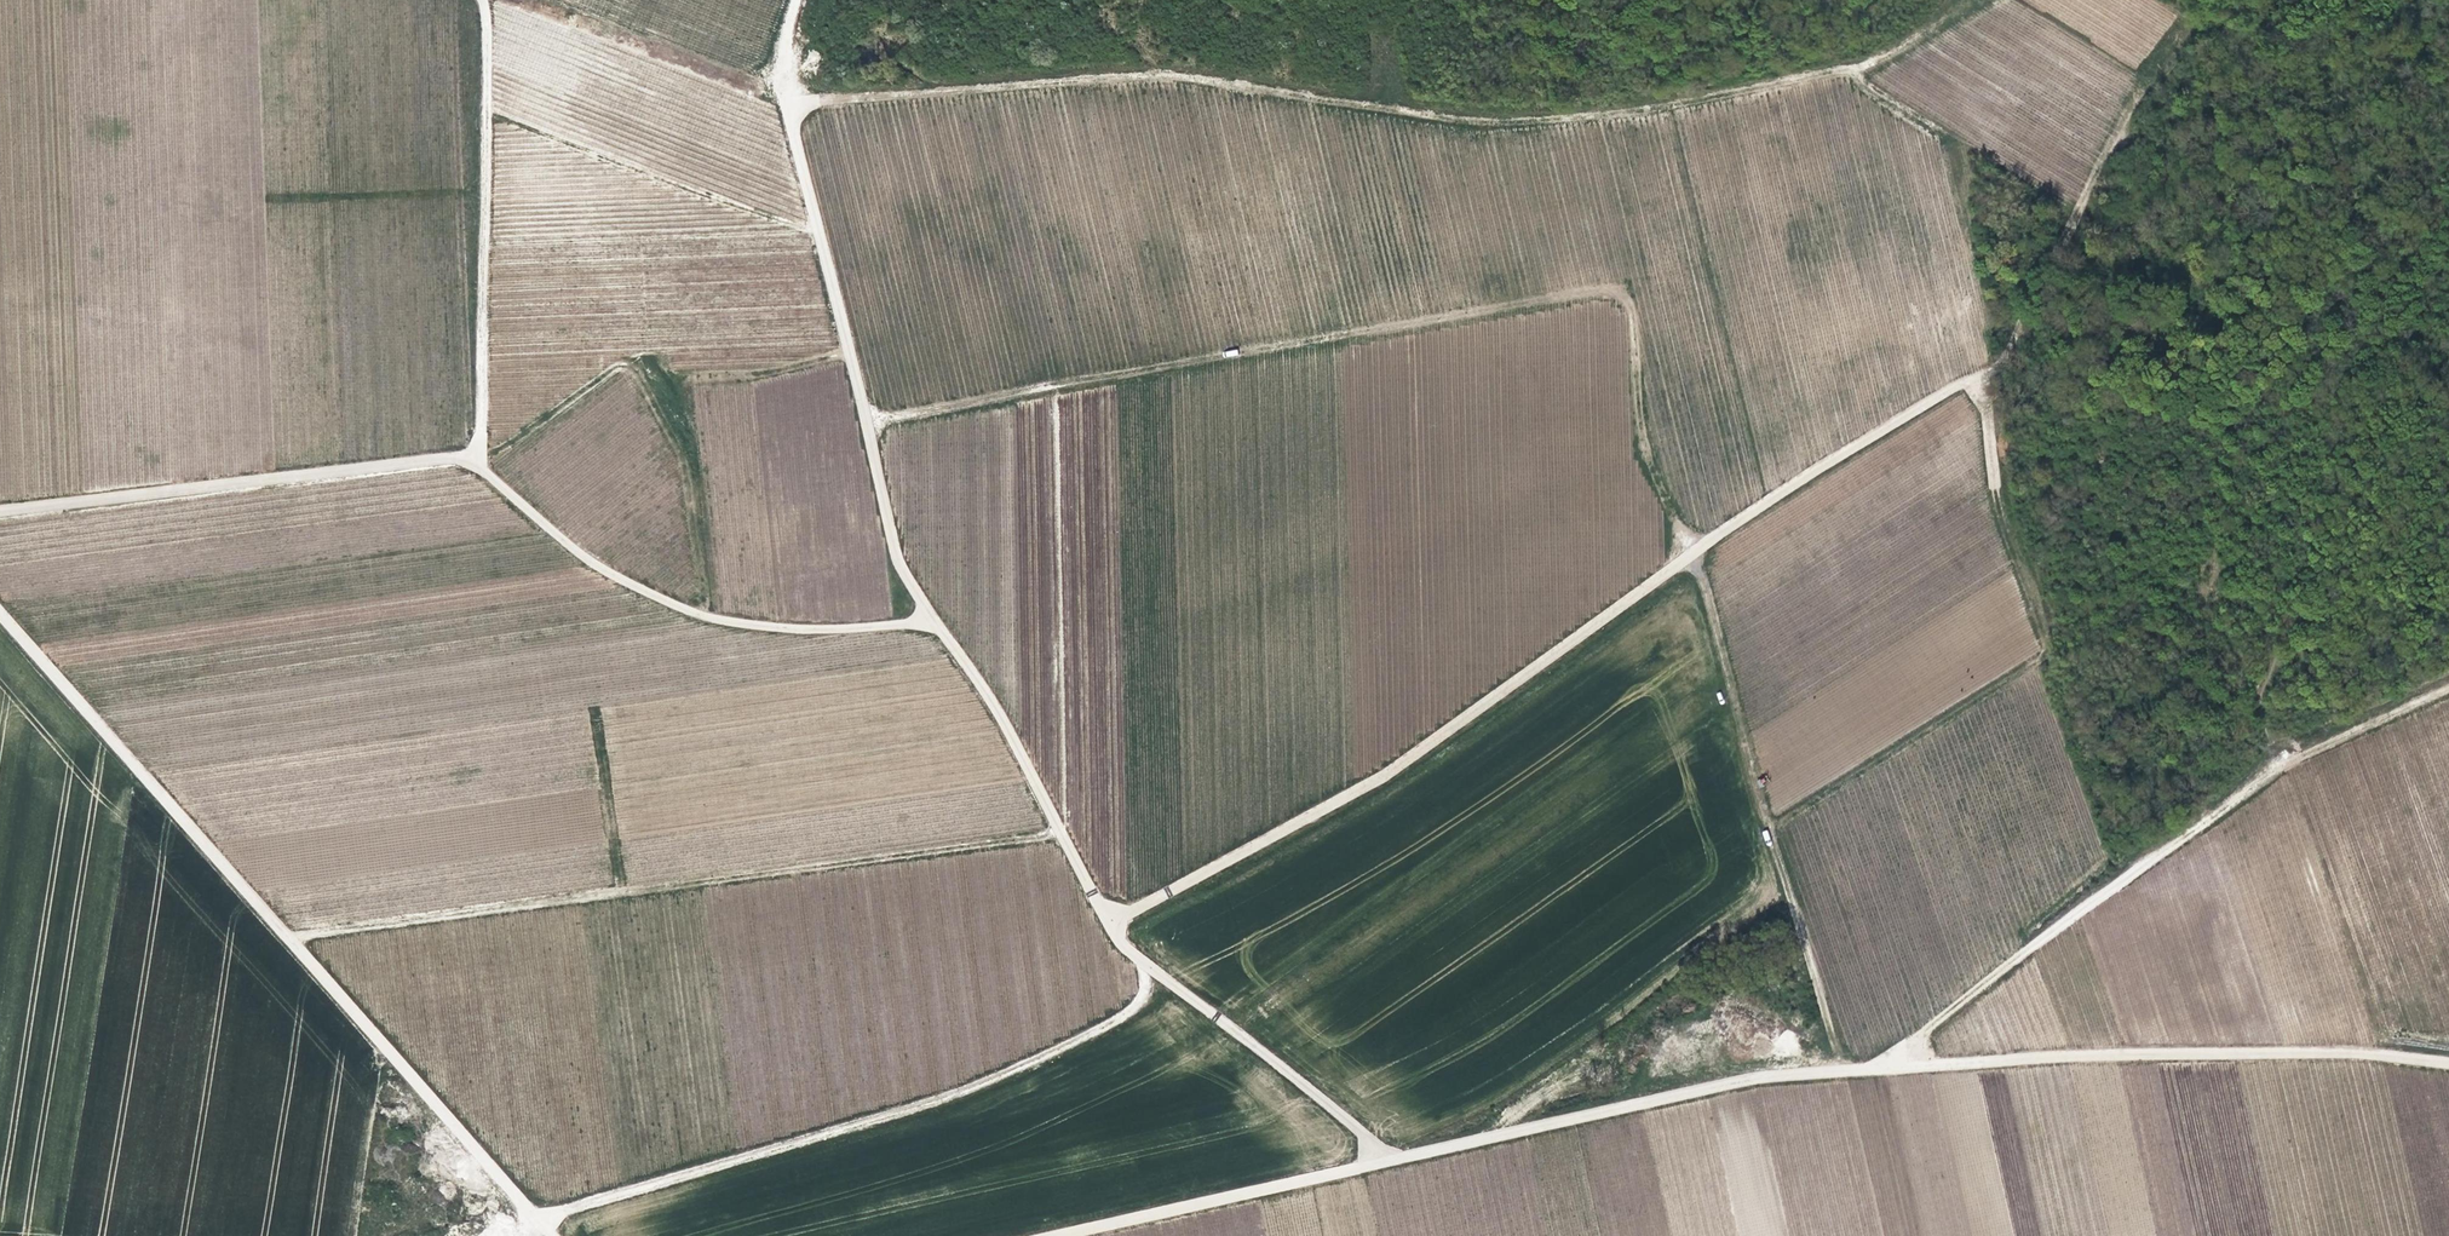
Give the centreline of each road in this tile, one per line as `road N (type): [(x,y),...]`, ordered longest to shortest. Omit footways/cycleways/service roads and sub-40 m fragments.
road 1 (track): [(868,421),(1615,289),(1631,309),(1655,480),(1699,546),(1715,632),(1840,1072)]
road 2 (track): [(797,0),(780,44),(778,75),(790,106),(1156,74),(1528,120),(1608,114),(1857,65),(1965,0)]
road 3 (unclassified): [(1386,1165),(1765,1076),(2198,1052),(2354,1053),(2448,1067)]
road 4 (unclassified): [(1110,921),(1214,873),(1461,719),(1699,546),(1994,355)]
road 5 (track): [(928,615),(798,628),(688,612),(582,558),(503,495),(476,455),(483,0)]
road 6 (unclassified): [(1110,921),(972,673),(898,562),(790,106)]
road 7 (unclassified): [(547,1235),(0,611)]
road 8 (track): [(287,936),(1065,833)]
road 9 (track): [(1893,1069),(1914,1035),(2280,758),(2448,686)]
road 10 (track): [(1156,975),(1091,1036),(980,1088),(530,1217)]
road 11 (track): [(1994,355),(1998,497),(2019,594),(2076,757),(2121,854),(2147,866)]
road 12 (track): [(0,512),(476,455)]
road 13 (unclassified): [(1386,1165),(1364,1137),(1156,975),(1110,921)]
road 14 (unclassified): [(1061,1235),(1386,1165)]
road 15 (track): [(593,710),(620,893)]
road 16 (track): [(400,1067),(383,1151),(387,1186),(367,1235)]

